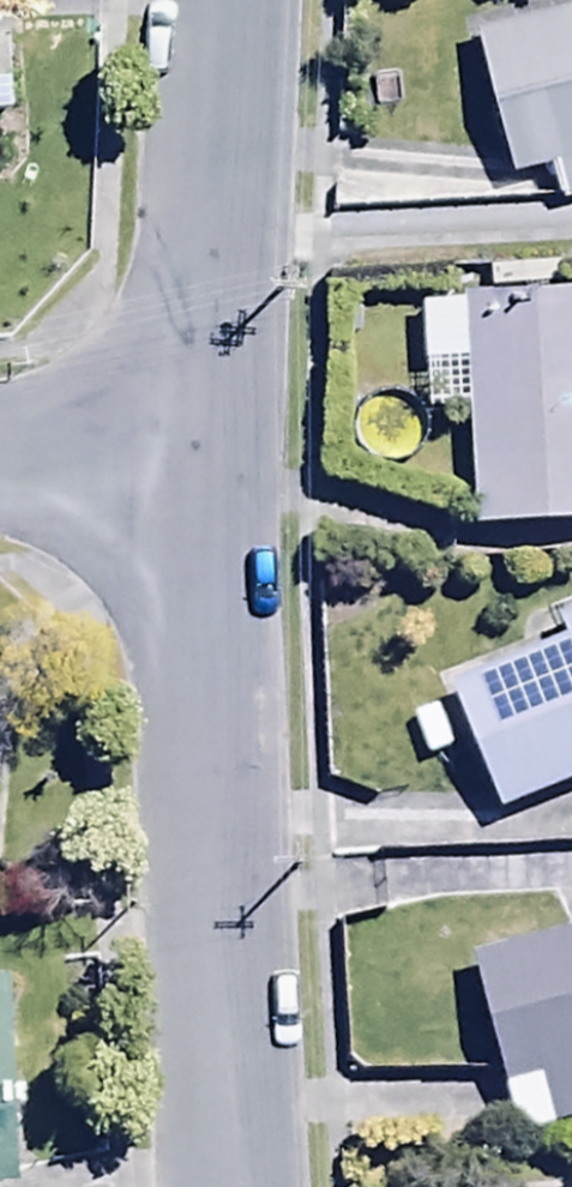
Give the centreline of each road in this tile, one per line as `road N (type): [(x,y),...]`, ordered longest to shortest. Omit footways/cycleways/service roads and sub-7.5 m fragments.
road 1 (residential): [(187,484),(224,1186)]
road 2 (residential): [(203,0),(187,484)]
road 3 (residential): [(187,484),(0,489)]

